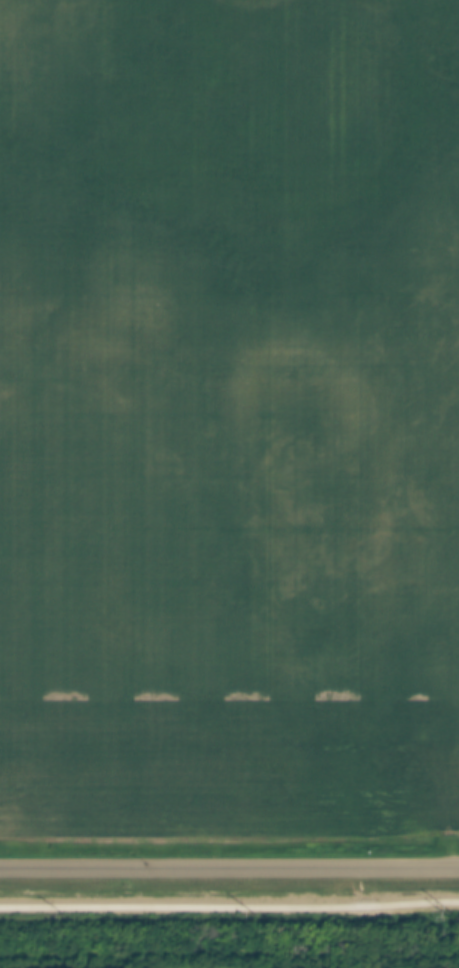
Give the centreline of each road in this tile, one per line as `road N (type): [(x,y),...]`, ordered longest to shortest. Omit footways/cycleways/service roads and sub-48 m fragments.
road 1 (residential): [(458,870),(0,869)]

